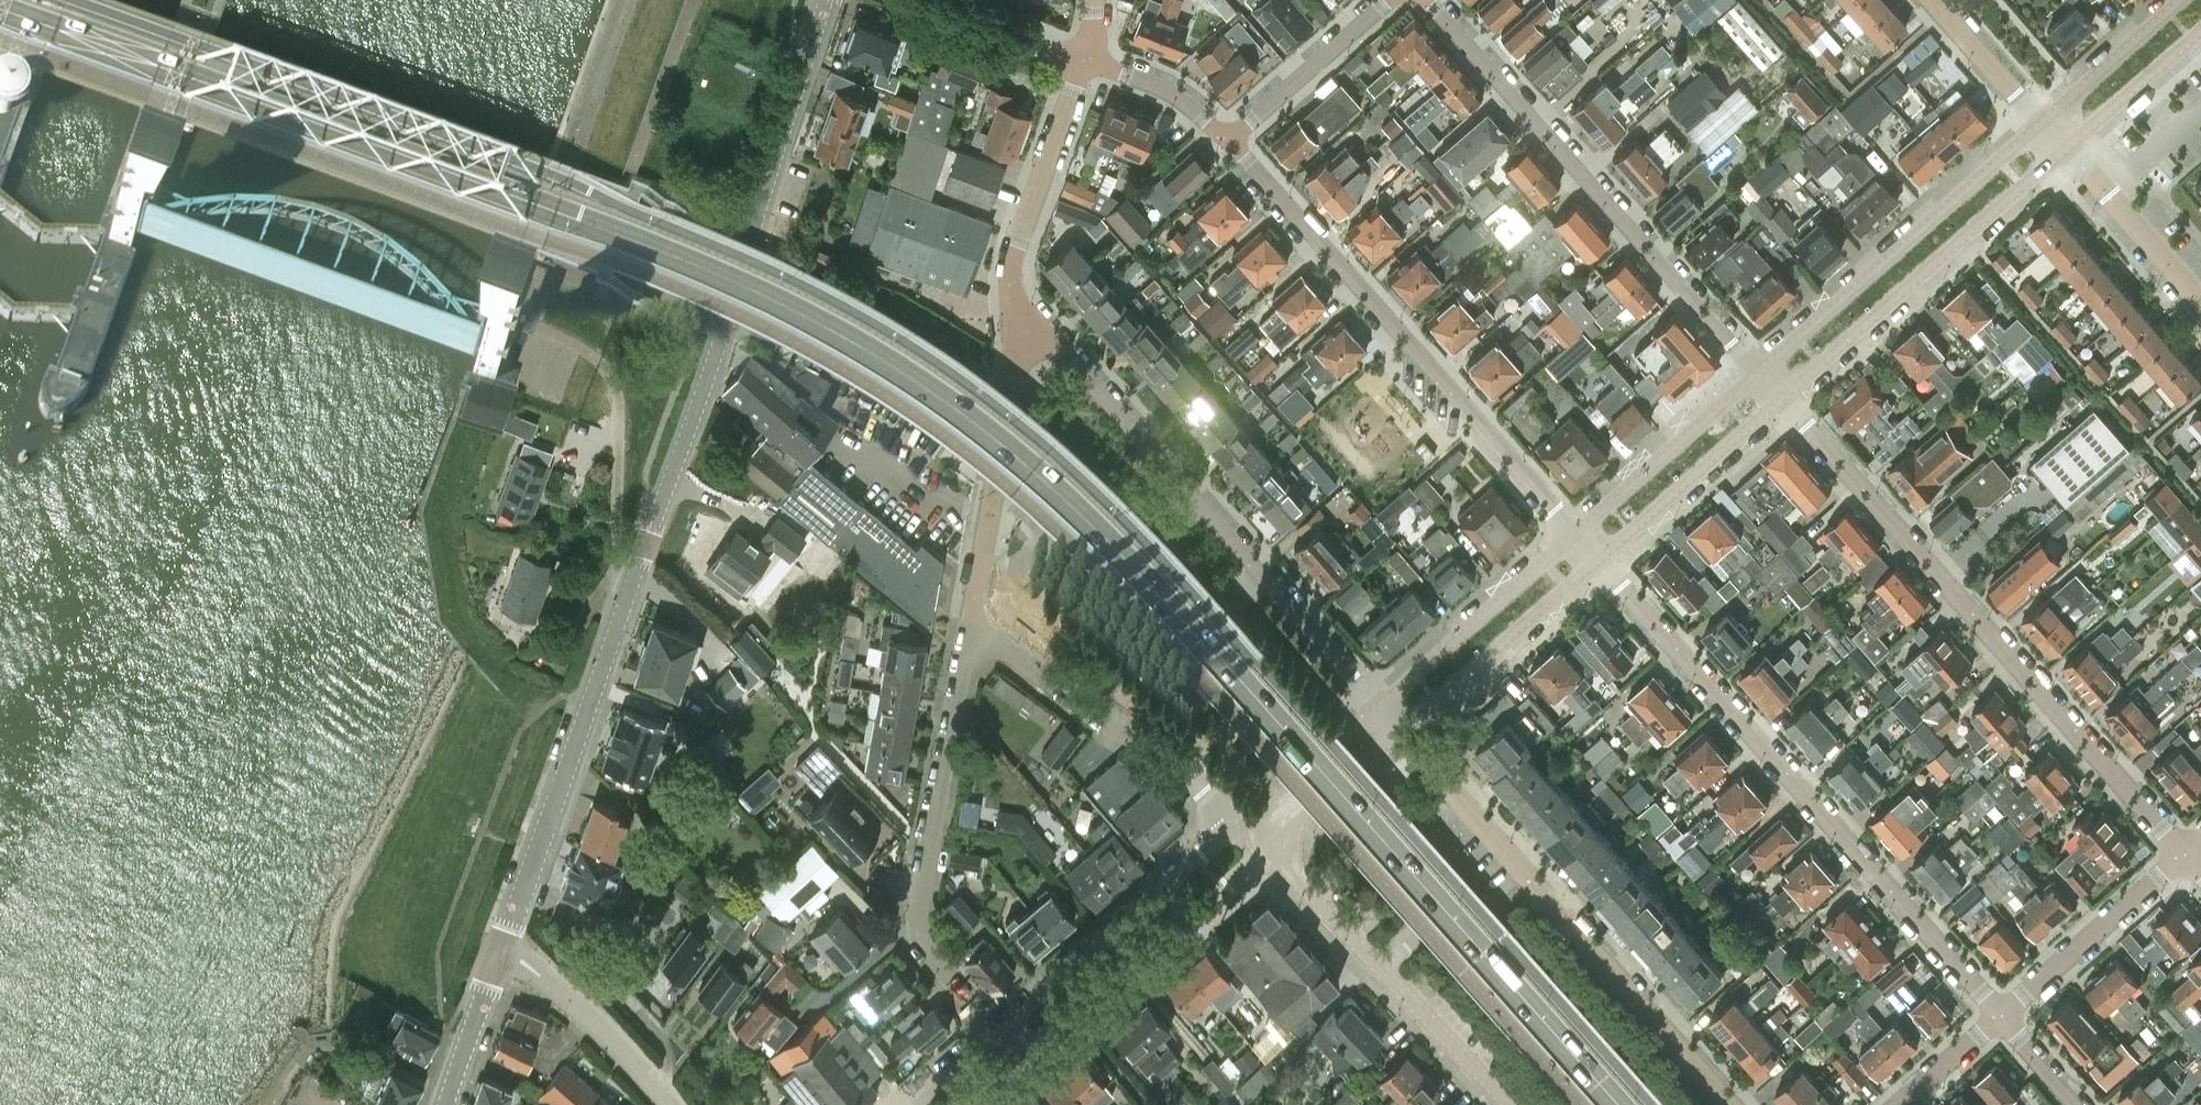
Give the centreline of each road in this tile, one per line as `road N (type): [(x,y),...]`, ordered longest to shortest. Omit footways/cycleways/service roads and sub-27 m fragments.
road 1 (tertiary): [(1658,1104),(1208,598),(1087,474),(922,349),(778,273),(588,190),(64,0)]
road 2 (primary): [(1483,946),(1082,506),(905,369),(769,295),(0,10)]
road 3 (unclassified): [(749,235),(723,328),(499,953)]
road 4 (residential): [(2185,849),(1777,395)]
road 5 (residential): [(1998,1018),(1596,559)]
road 6 (residential): [(1379,706),(1016,304)]
road 7 (residential): [(1227,139),(1575,534)]
road 8 (residential): [(1730,1104),(1401,729)]
road 9 (residential): [(1759,371),(1428,0)]
road 10 (residential): [(996,1028),(918,934),(970,623)]
road 11 (residential): [(1777,395),(2058,153)]
road 12 (residential): [(2037,128),(1759,371)]
road 13 (residential): [(1258,825),(970,623)]
road 14 (residential): [(1511,1104),(1272,853)]
road 15 (residential): [(1258,825),(1221,840),(996,1028)]
road 16 (residential): [(1023,1061),(1272,853)]
road 17 (residential): [(970,623),(1009,393),(1016,304)]
road 18 (residential): [(1575,534),(1379,706)]
road 19 (residential): [(1016,304),(1011,259),(1083,57)]
road 20 (residential): [(1401,729),(1596,559)]
road 21 (residential): [(1998,1018),(2185,849)]
road 22 (unclassified): [(749,235),(825,0)]
road 23 (residential): [(1759,371),(1575,534)]
road 24 (residential): [(1596,559),(1777,395)]
road 25 (residential): [(668,1104),(634,1062),(538,974),(499,953)]
road 26 (residential): [(1387,0),(1227,139)]
road 27 (primary): [(1483,946),(1624,1104)]
road 28 (residential): [(2186,0),(2037,128)]
road 29 (residential): [(2058,153),(2200,30)]
road 30 (residential): [(1272,853),(1294,820),(1401,729)]
road 31 (residential): [(1379,706),(1268,802),(1258,825)]
road 32 (residential): [(2037,128),(1925,0)]
road 33 (residential): [(1083,57),(925,0)]
road 34 (residential): [(1227,139),(1165,89),(1083,57)]
road 35 (unclassified): [(442,1104),(499,953)]
road 36 (residential): [(2200,309),(2101,200)]
road 37 (residential): [(1896,1104),(1998,1018)]
road 38 (residential): [(2101,200),(2200,113)]

